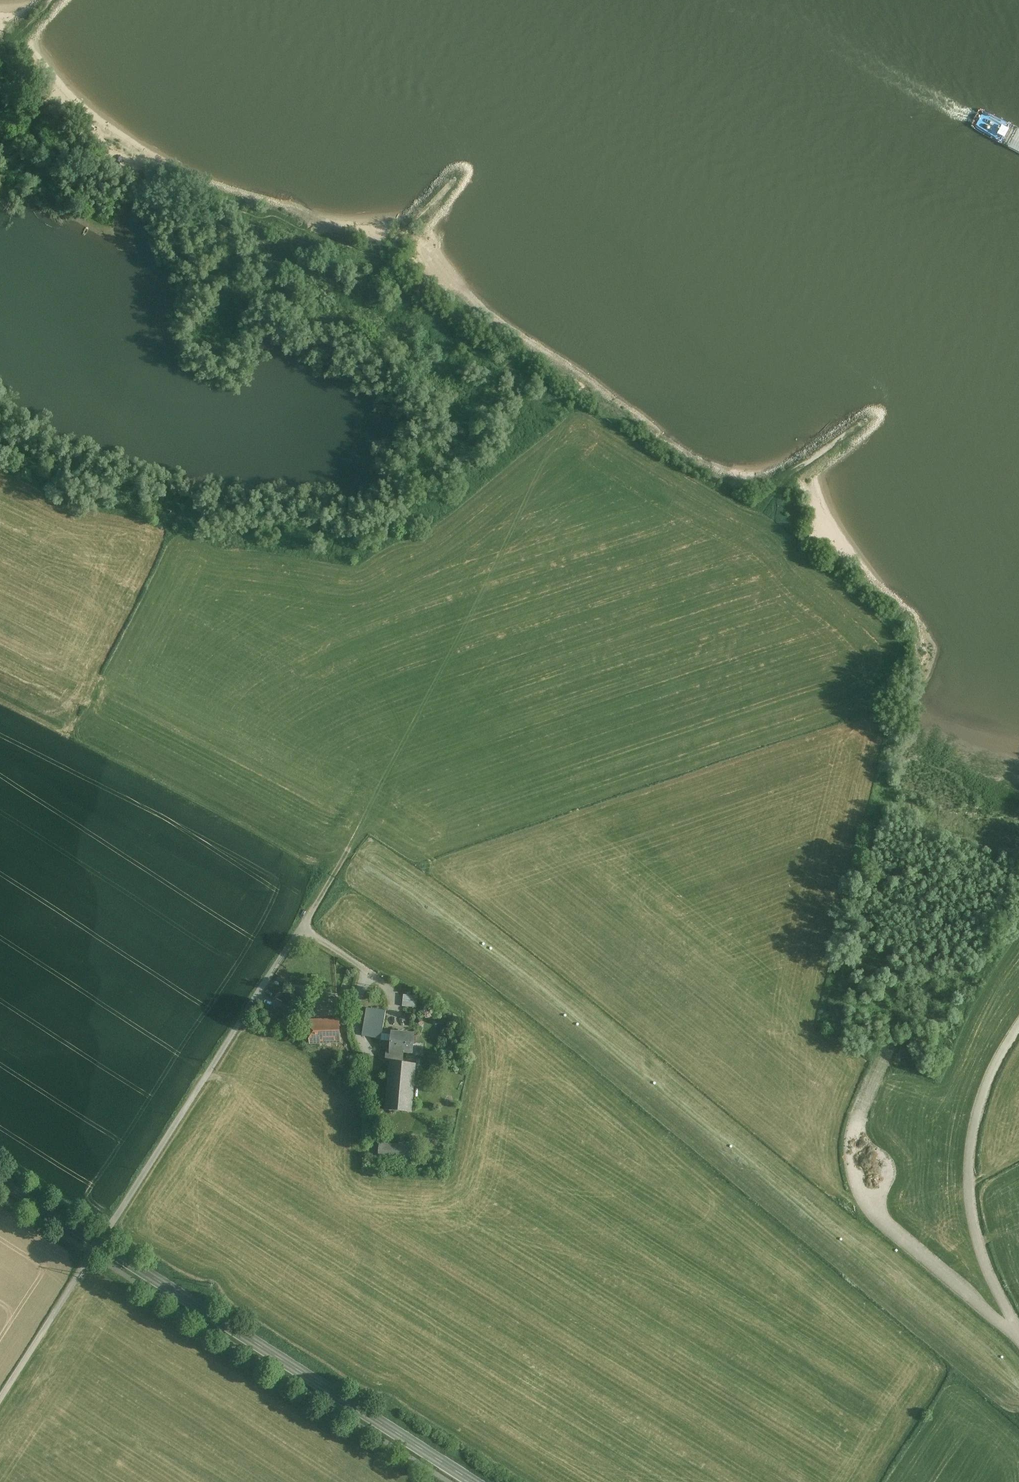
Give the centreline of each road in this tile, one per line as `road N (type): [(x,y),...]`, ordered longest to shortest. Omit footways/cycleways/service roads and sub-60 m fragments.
road 1 (secondary): [(473,1481),(99,1244)]
road 2 (unclassified): [(0,1400),(99,1244)]

